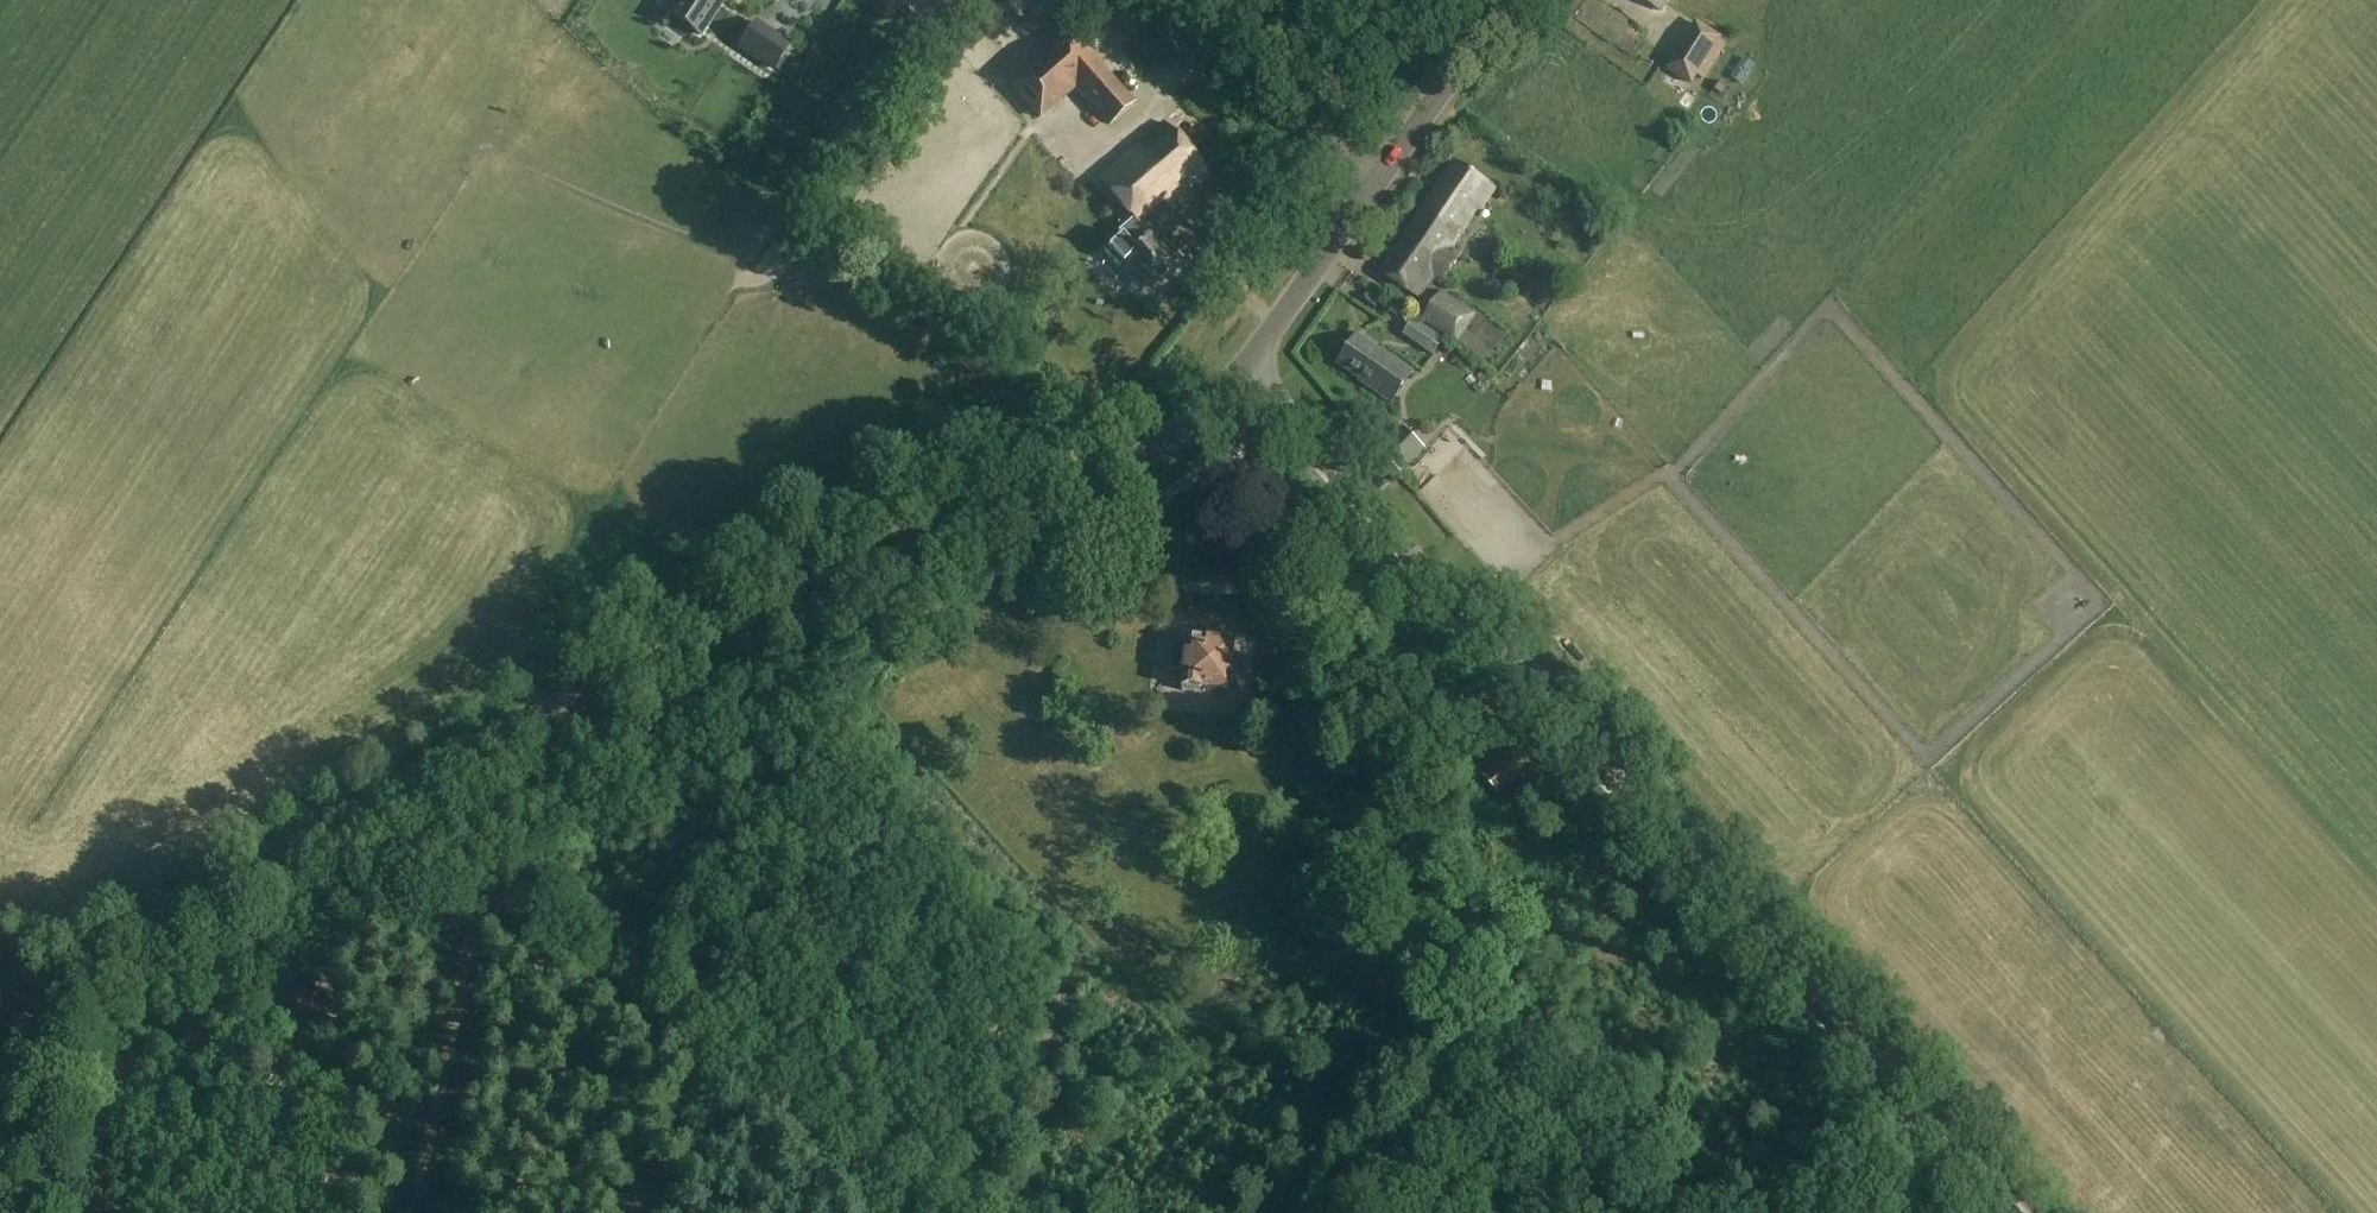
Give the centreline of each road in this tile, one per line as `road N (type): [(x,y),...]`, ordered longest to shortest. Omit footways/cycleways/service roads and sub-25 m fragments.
road 1 (tertiary): [(56,994),(86,960),(572,700),(1108,473),(1196,418),(1252,360)]
road 2 (unclassified): [(1303,428),(1919,1107)]
road 3 (unclassified): [(1378,177),(1119,0)]
road 4 (tertiary): [(1252,360),(1378,177)]
road 5 (tertiary): [(26,1212),(56,994)]
road 6 (tertiary): [(1378,177),(1506,0)]
road 7 (track): [(1919,1107),(2018,1212)]

